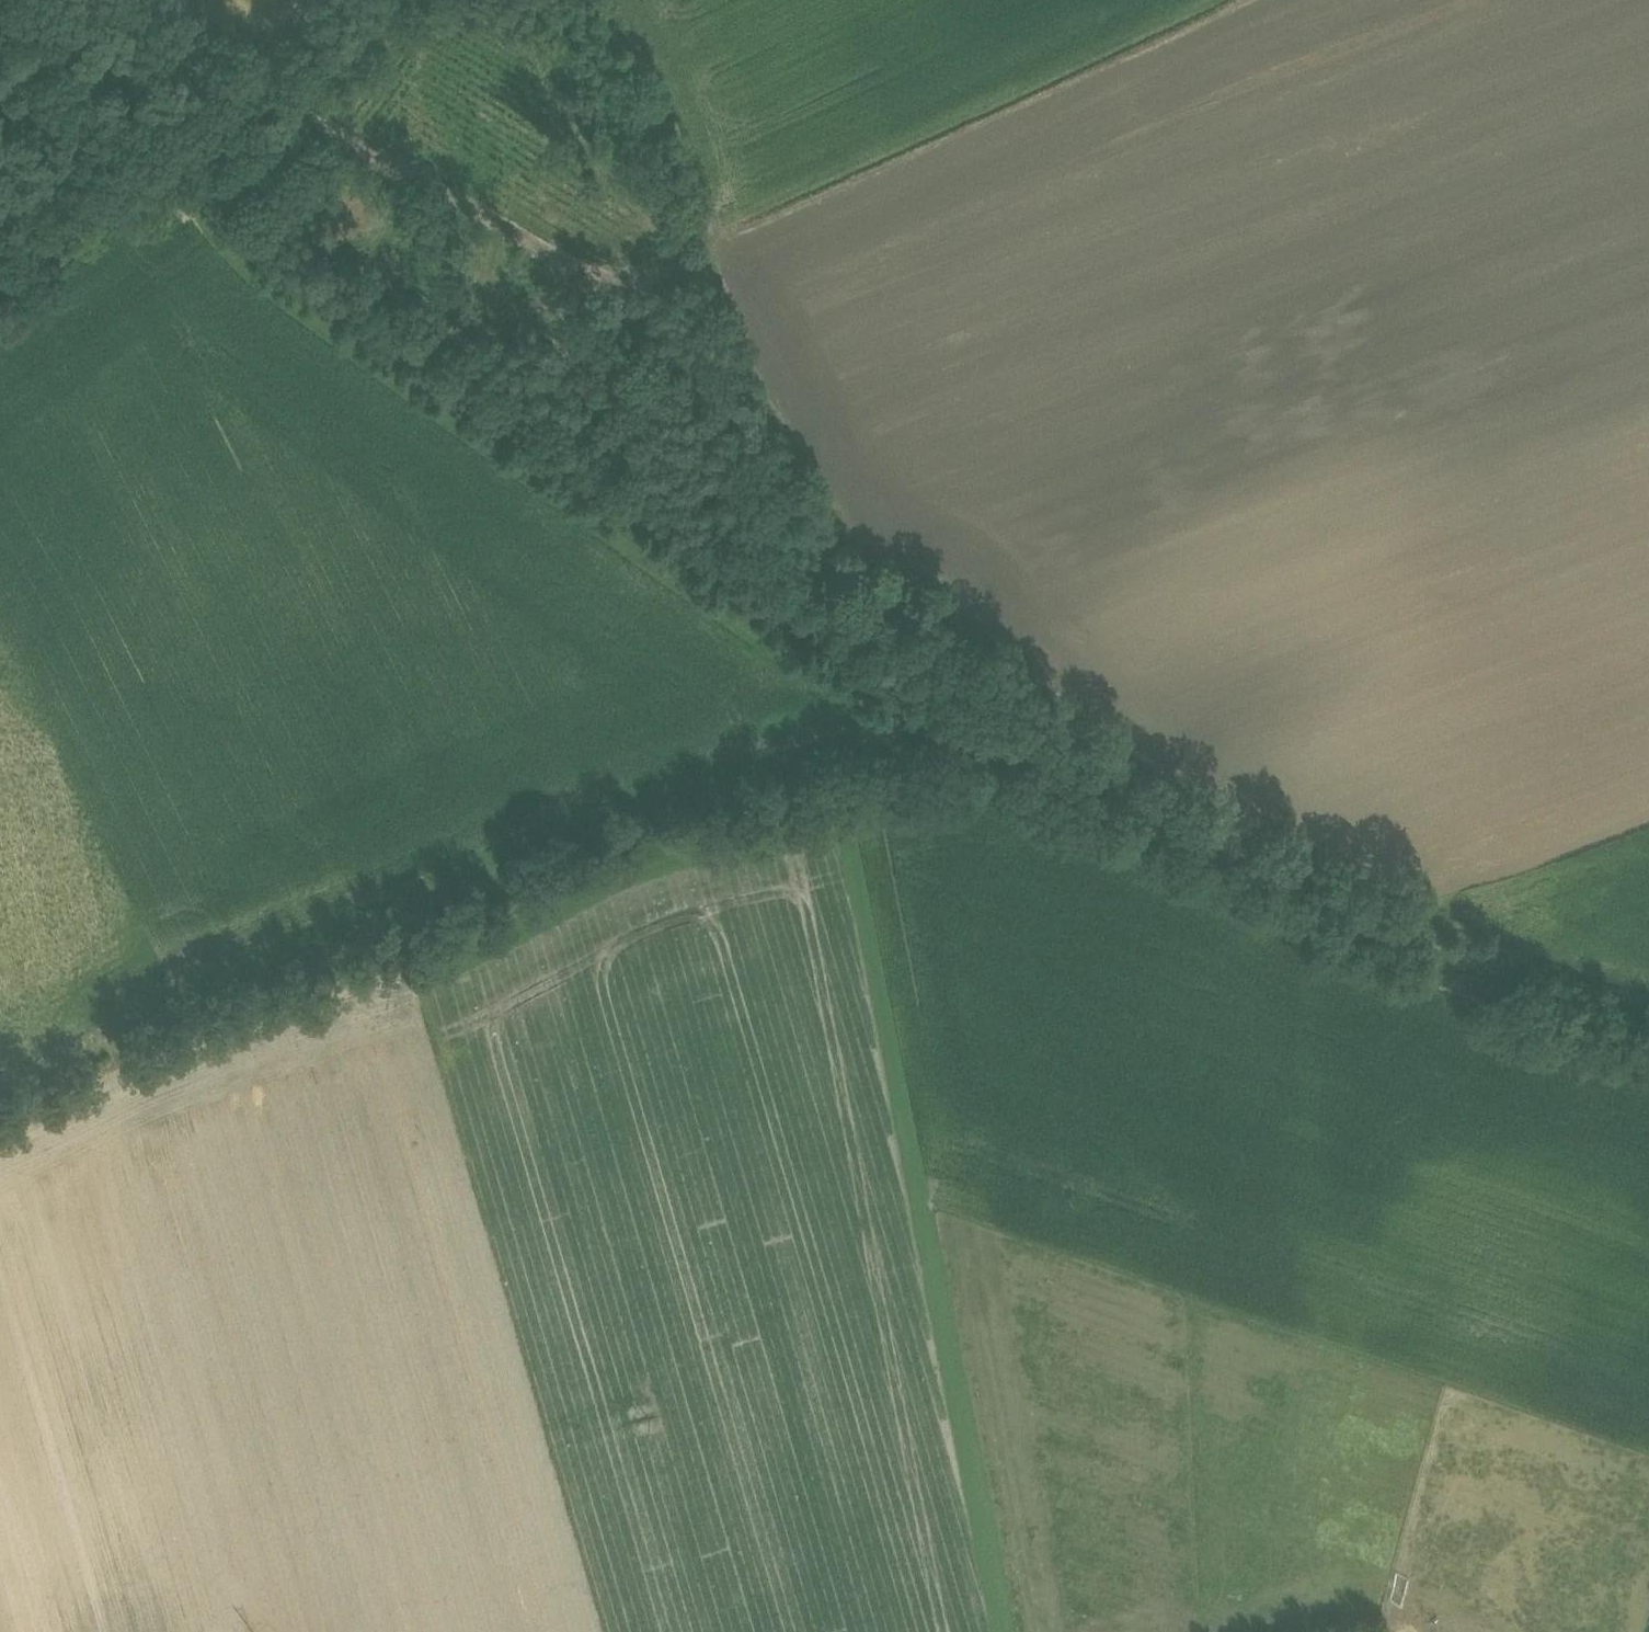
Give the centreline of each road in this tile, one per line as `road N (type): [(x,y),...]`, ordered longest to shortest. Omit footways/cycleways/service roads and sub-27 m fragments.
road 1 (unclassified): [(0,271),(221,162),(328,0)]

